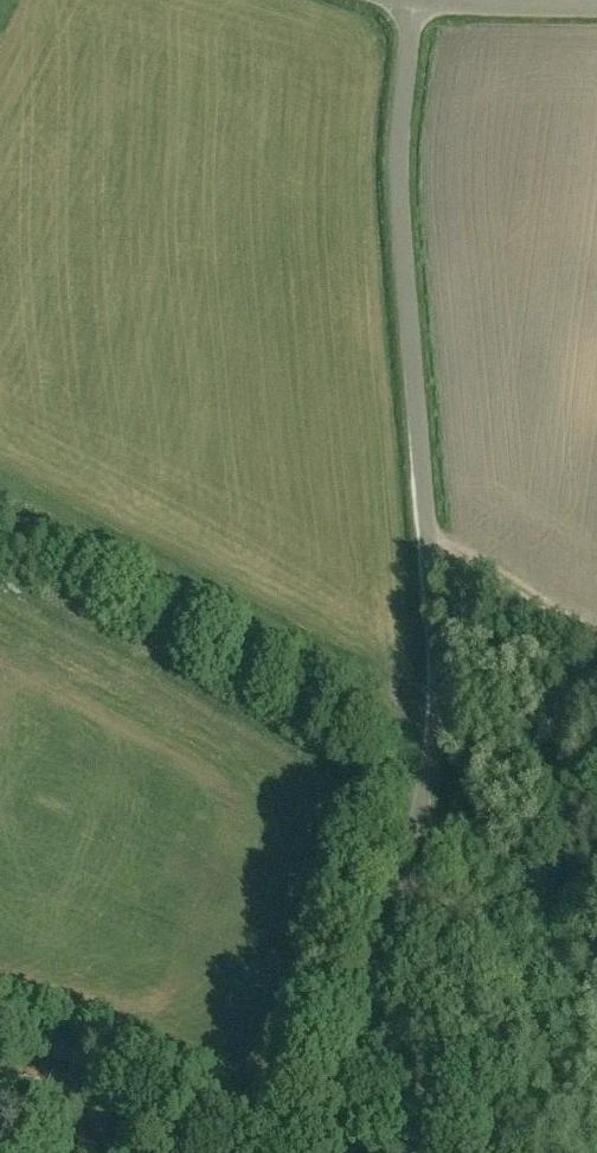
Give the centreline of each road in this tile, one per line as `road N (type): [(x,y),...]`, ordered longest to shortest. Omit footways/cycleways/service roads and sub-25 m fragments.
road 1 (unclassified): [(343,1152),(423,830),(447,675),(399,186),(414,0)]
road 2 (unclassified): [(294,1152),(90,1057),(0,1031)]
road 3 (track): [(430,517),(596,624)]
road 4 (unclassified): [(596,3),(432,0)]

